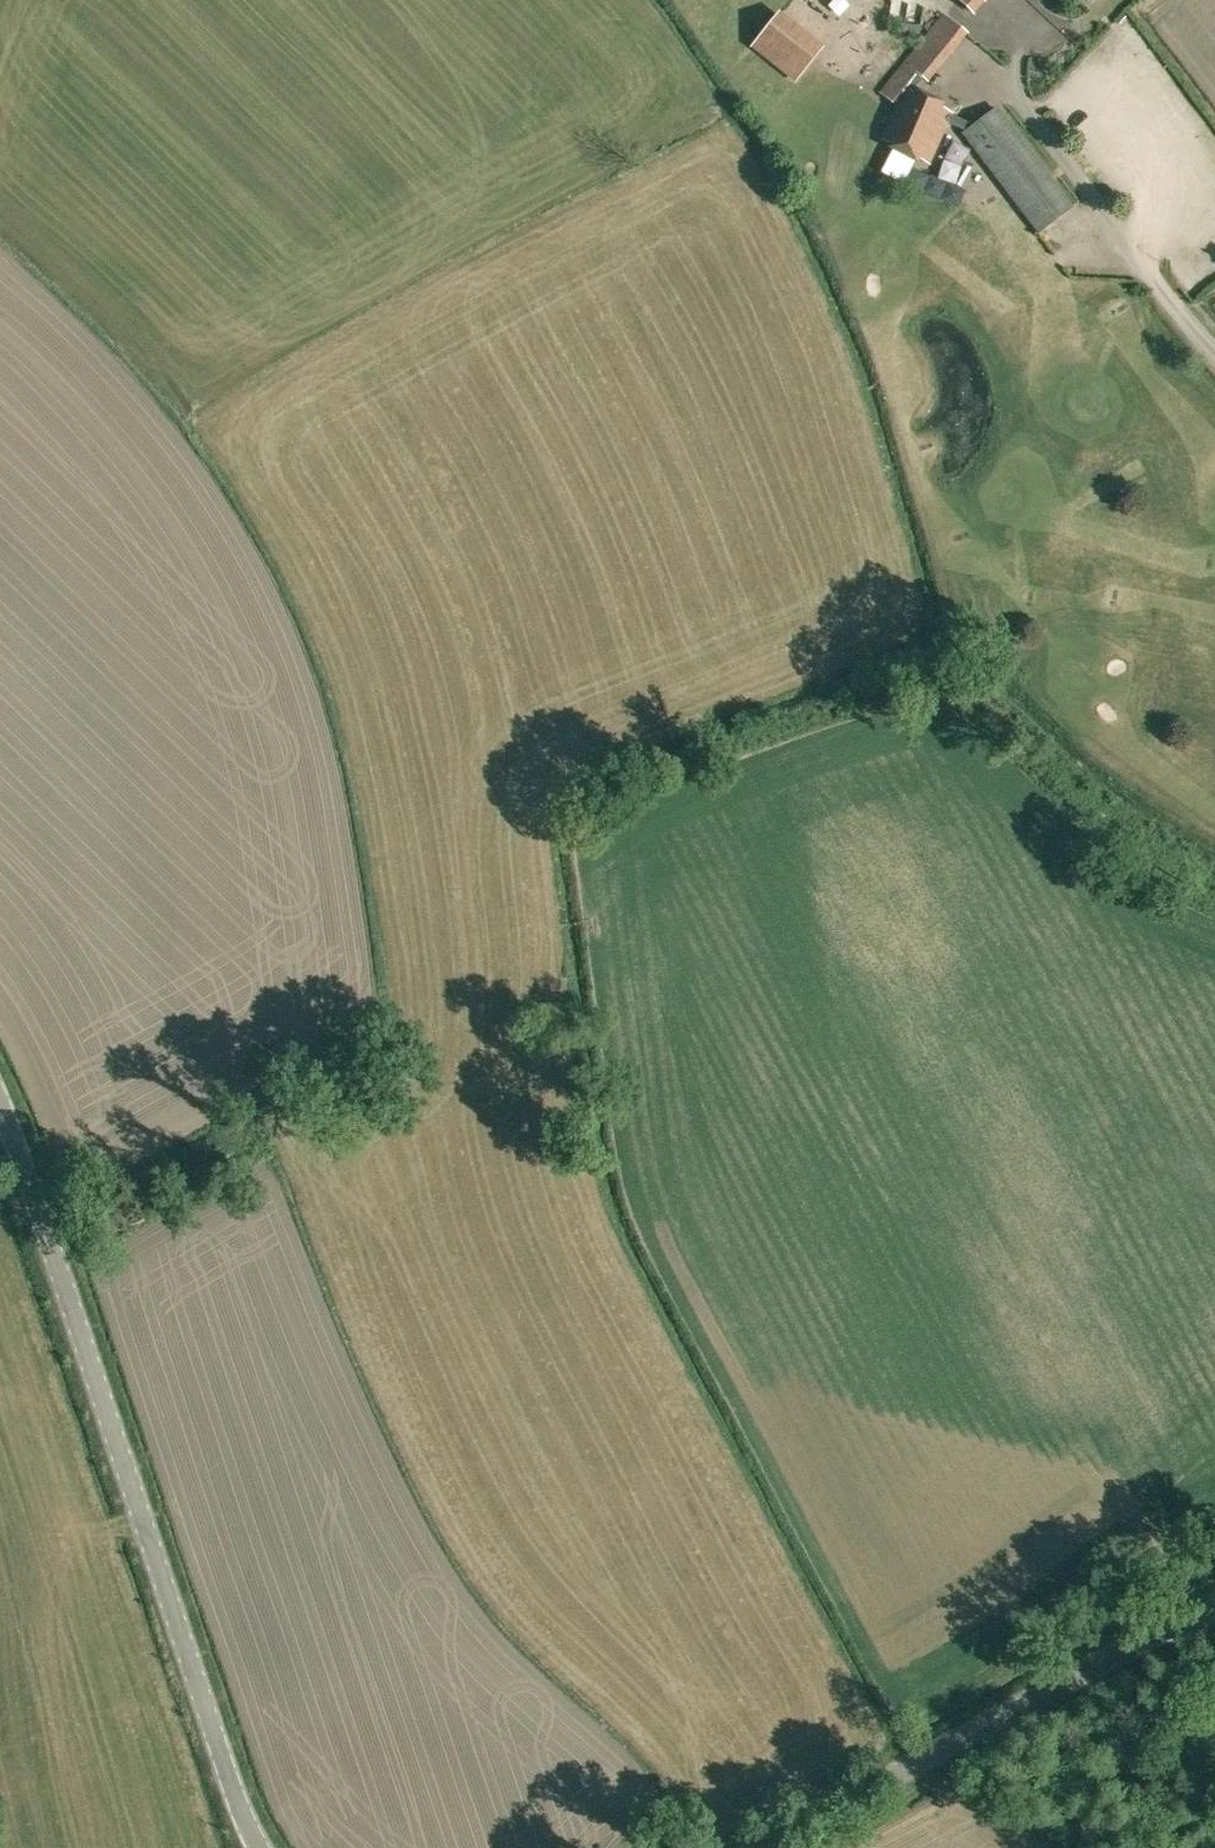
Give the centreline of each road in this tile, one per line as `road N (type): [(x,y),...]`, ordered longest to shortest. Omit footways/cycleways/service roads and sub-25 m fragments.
road 1 (tertiary): [(262,1847),(199,1688),(0,1096)]
road 2 (tertiary): [(1214,1614),(763,1847)]

